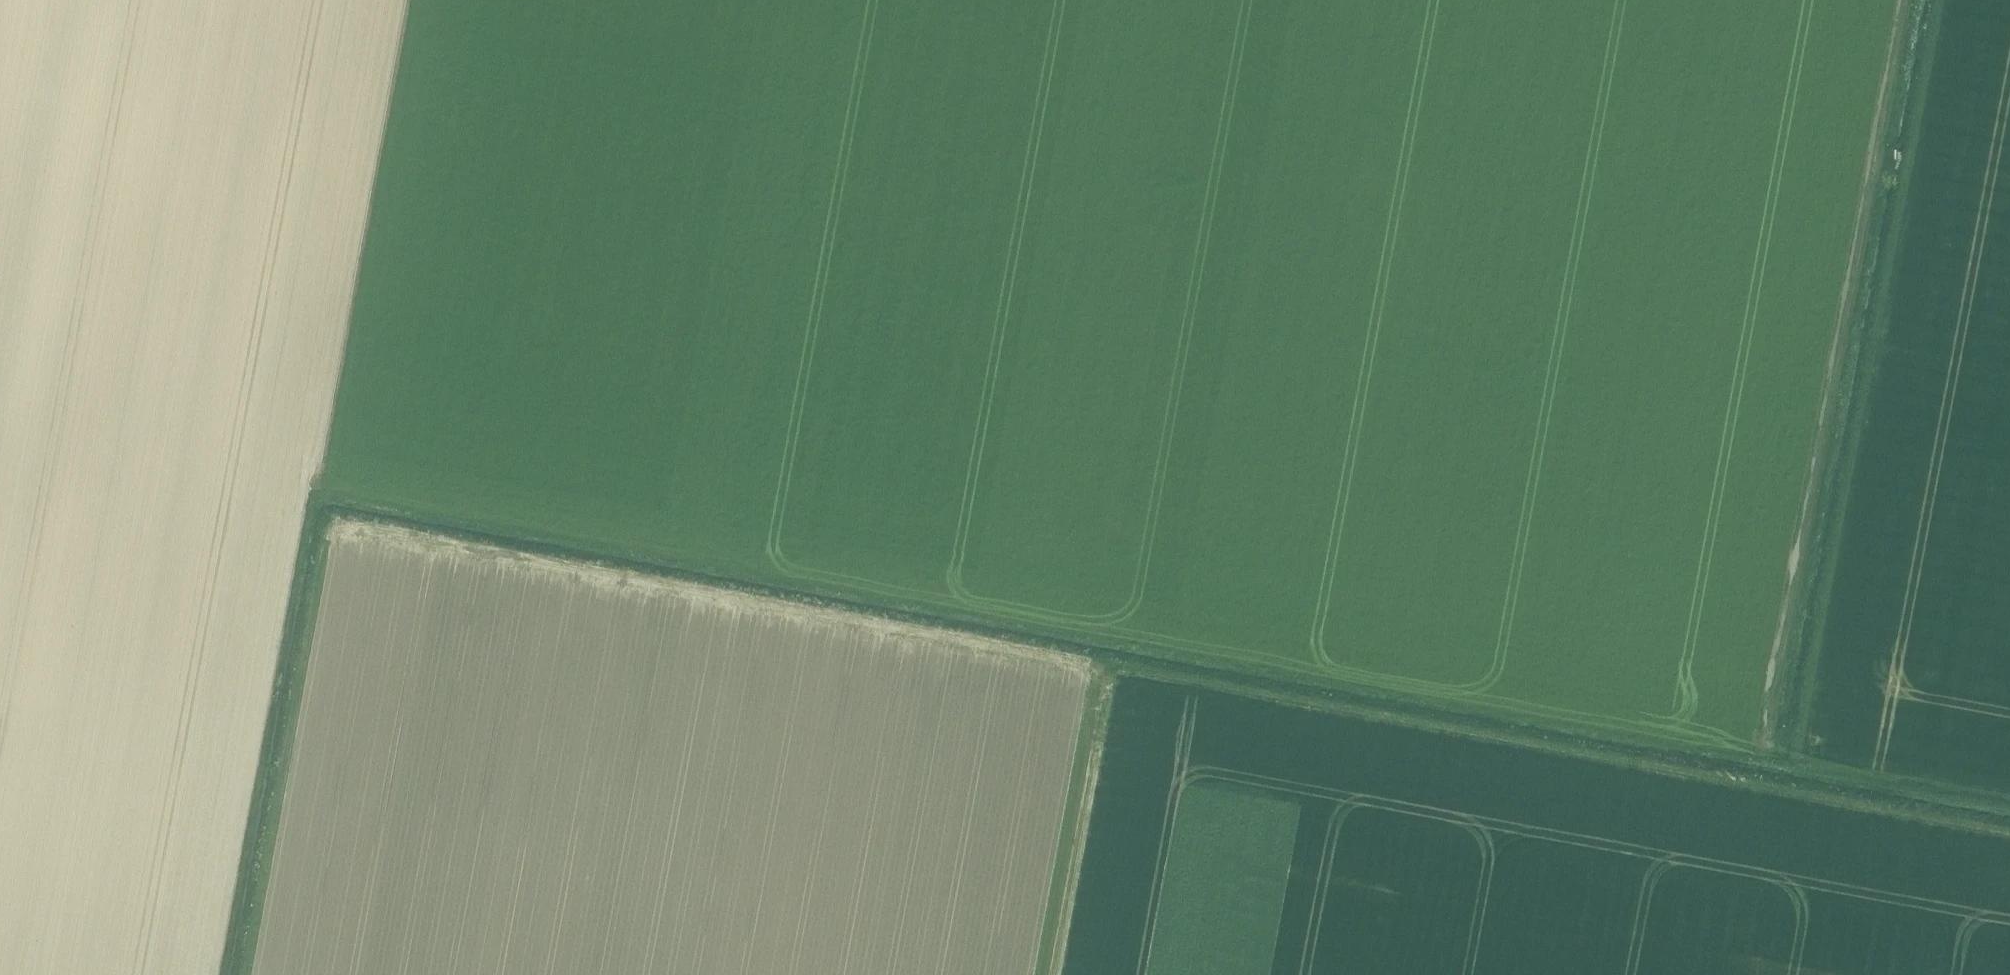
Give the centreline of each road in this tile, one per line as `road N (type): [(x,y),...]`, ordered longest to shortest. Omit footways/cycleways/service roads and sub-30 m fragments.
road 1 (track): [(1783,719),(1911,0)]

